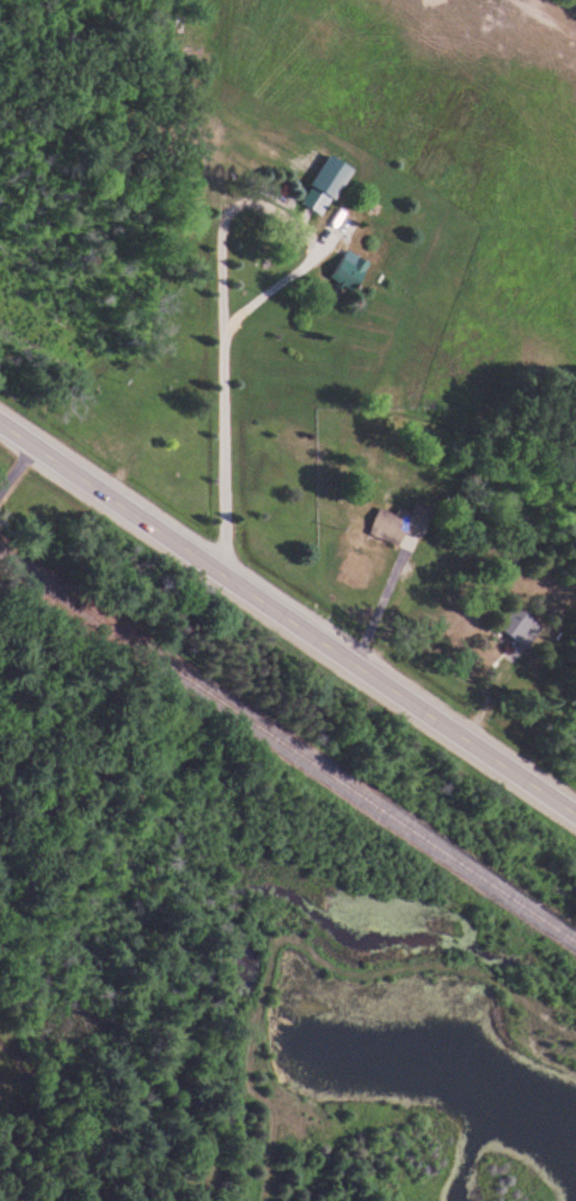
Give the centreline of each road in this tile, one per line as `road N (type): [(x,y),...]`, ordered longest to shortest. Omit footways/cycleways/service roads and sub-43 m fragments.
road 1 (secondary): [(575,816),(0,423)]

